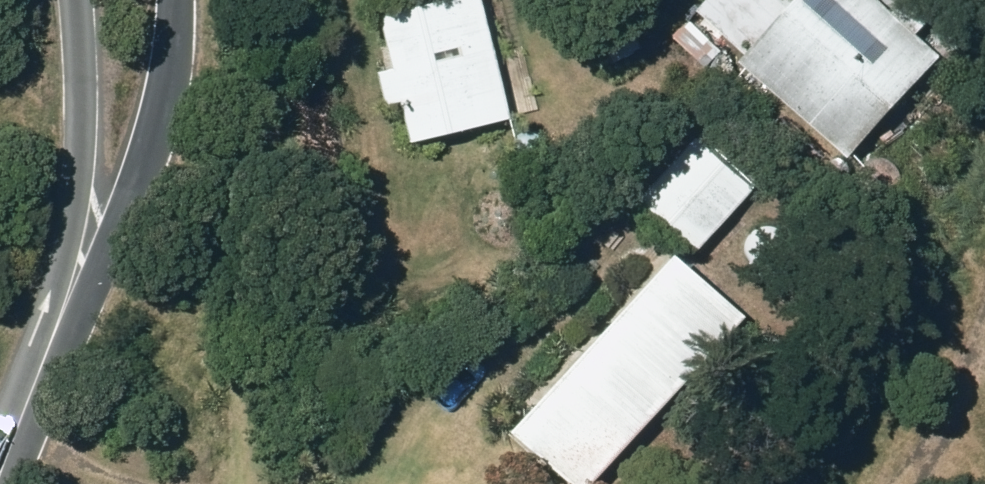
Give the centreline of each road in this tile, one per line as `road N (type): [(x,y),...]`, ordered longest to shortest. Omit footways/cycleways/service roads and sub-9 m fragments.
road 1 (residential): [(176,0),(165,110),(130,204),(75,277)]
road 2 (residential): [(75,277),(81,0)]
road 3 (residential): [(75,277),(0,483)]

